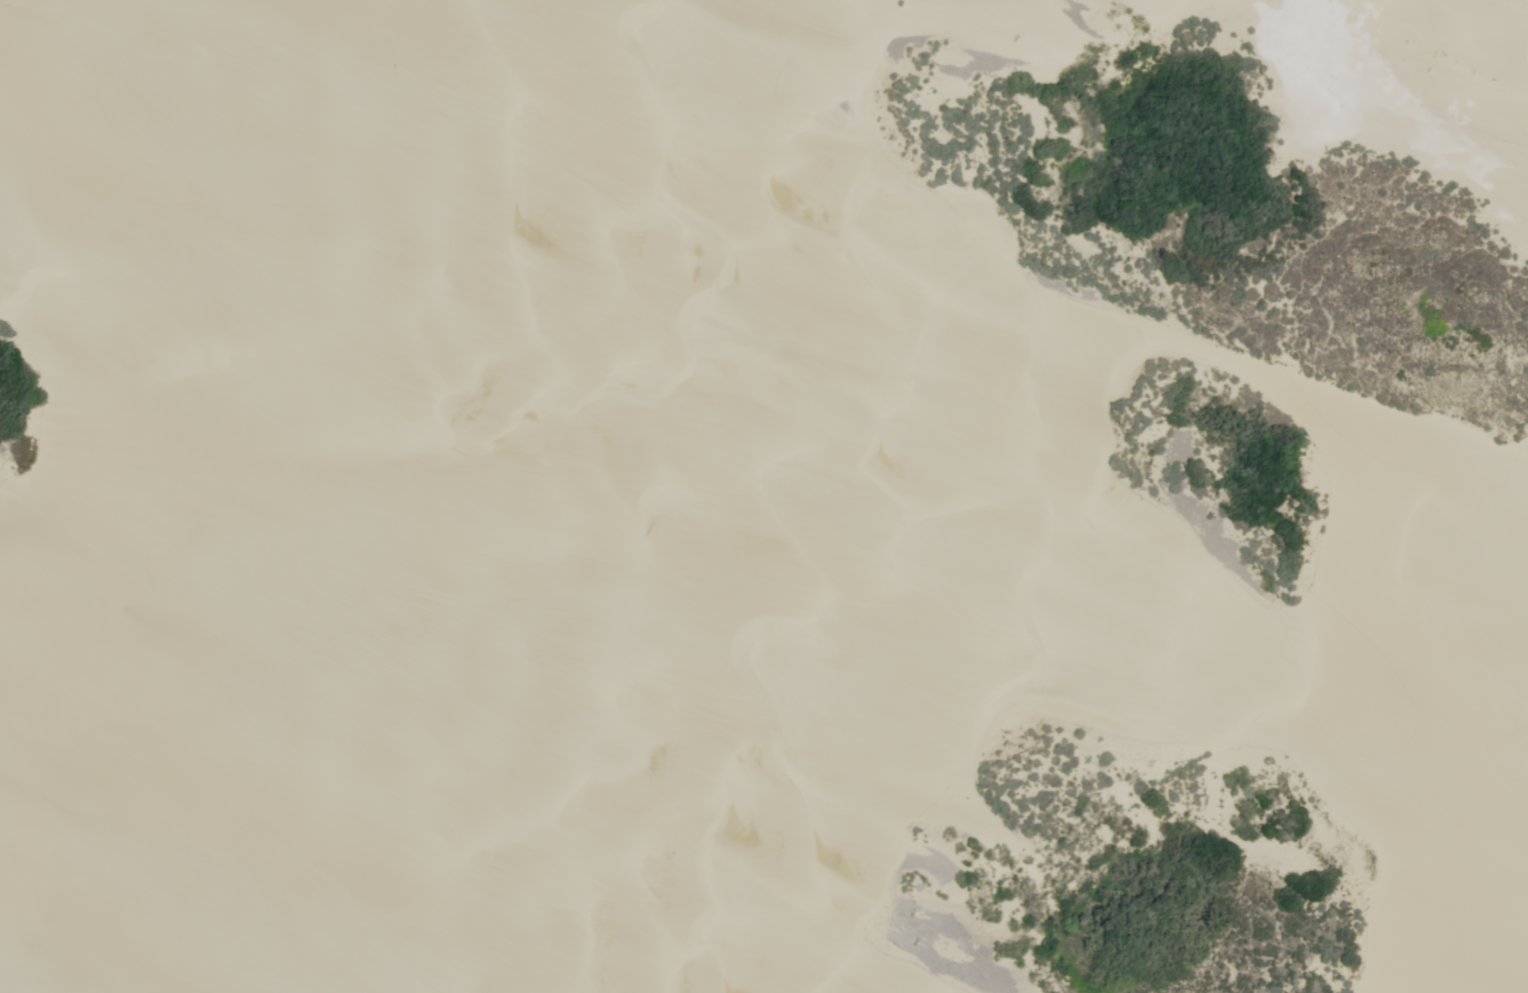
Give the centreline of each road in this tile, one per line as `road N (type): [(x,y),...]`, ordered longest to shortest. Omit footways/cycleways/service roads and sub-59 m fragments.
road 1 (residential): [(539,992),(528,934),(532,854),(511,724),(449,529),(438,404),(328,0)]
road 2 (residential): [(0,200),(168,204),(381,193)]

